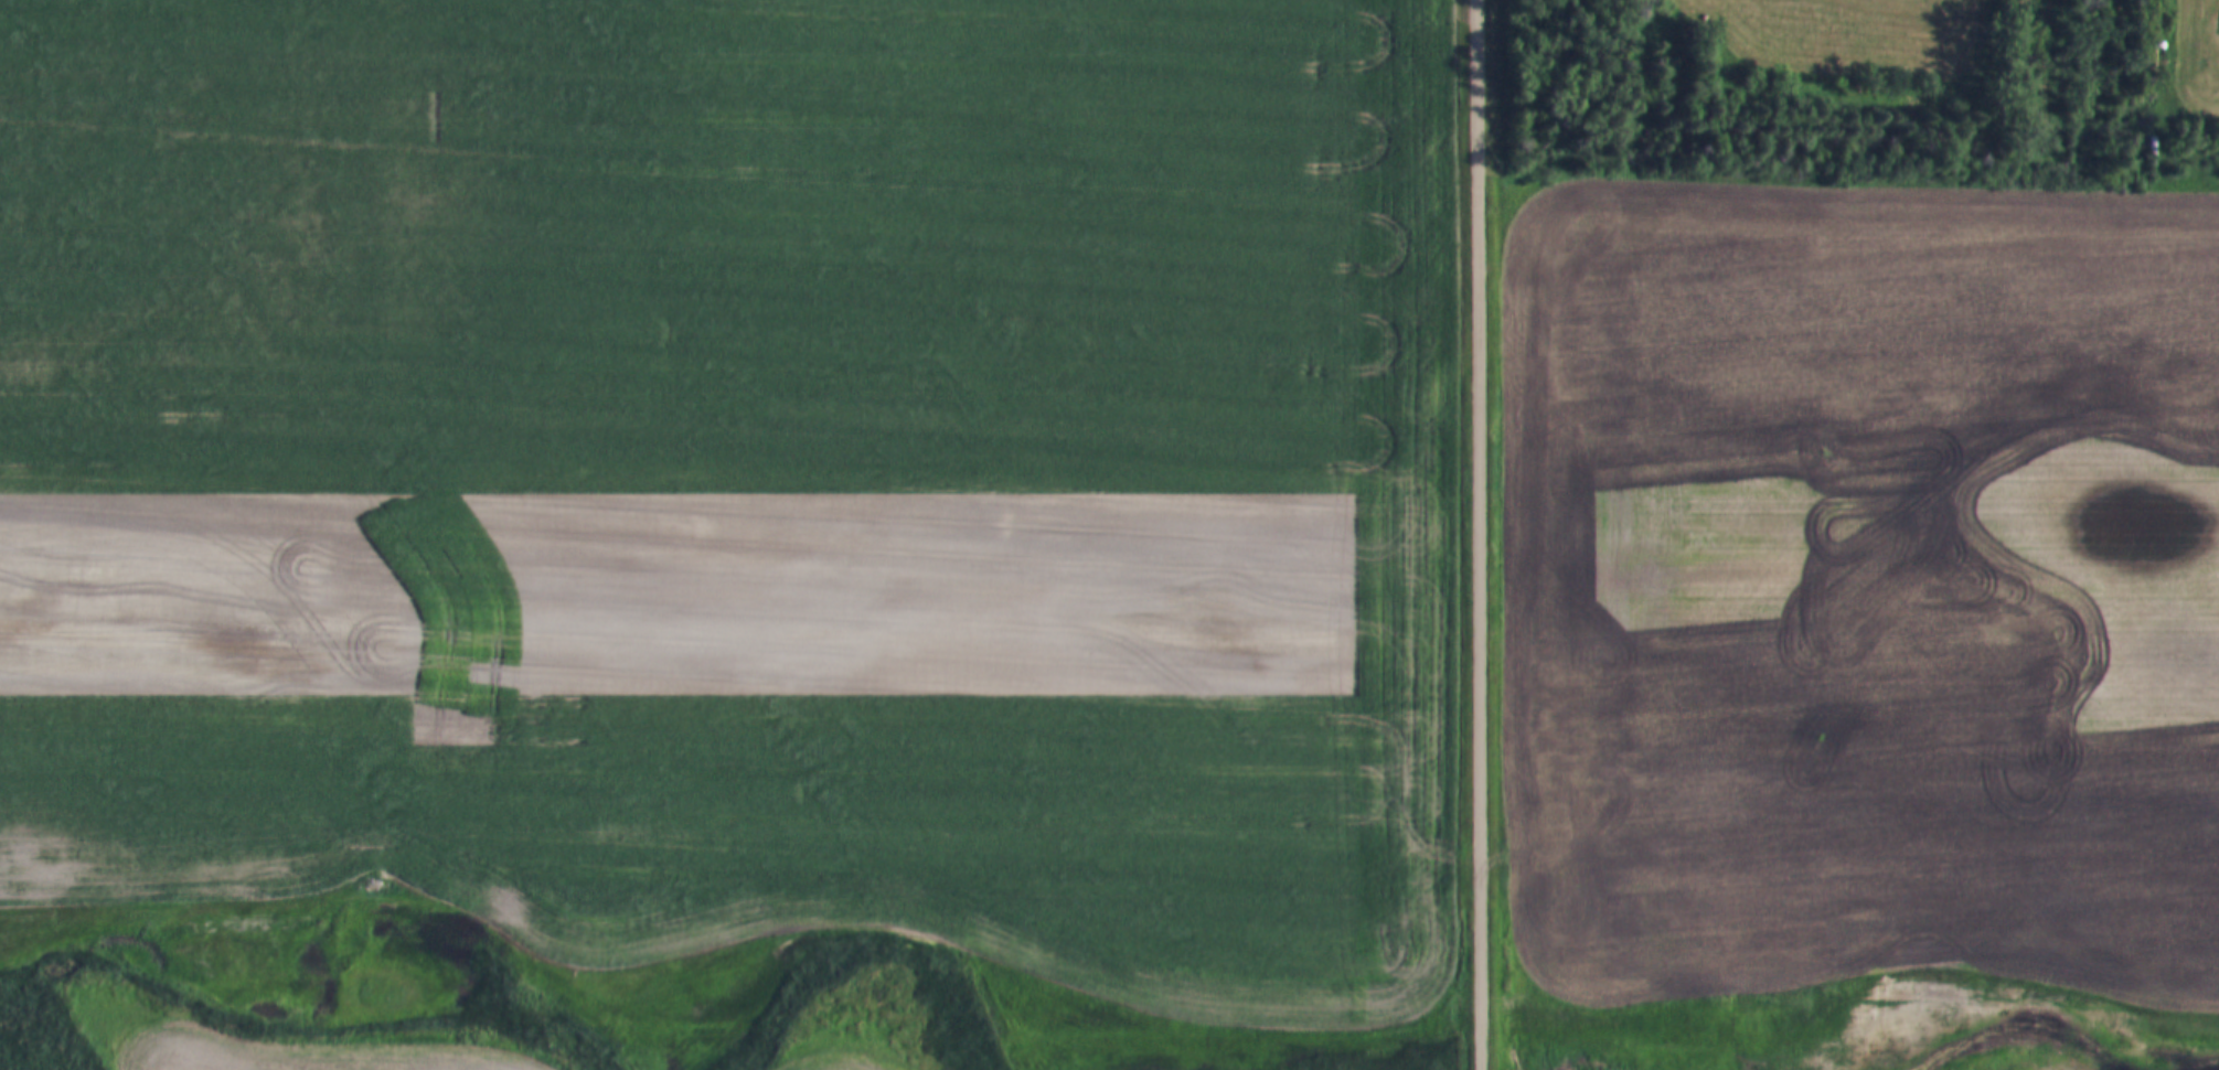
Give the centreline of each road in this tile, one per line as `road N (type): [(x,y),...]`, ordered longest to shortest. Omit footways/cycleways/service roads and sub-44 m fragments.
road 1 (track): [(1481,0),(1485,1069)]
road 2 (track): [(543,1069),(482,1026),(252,1044),(167,1017),(149,1017),(120,1036),(116,1069)]

